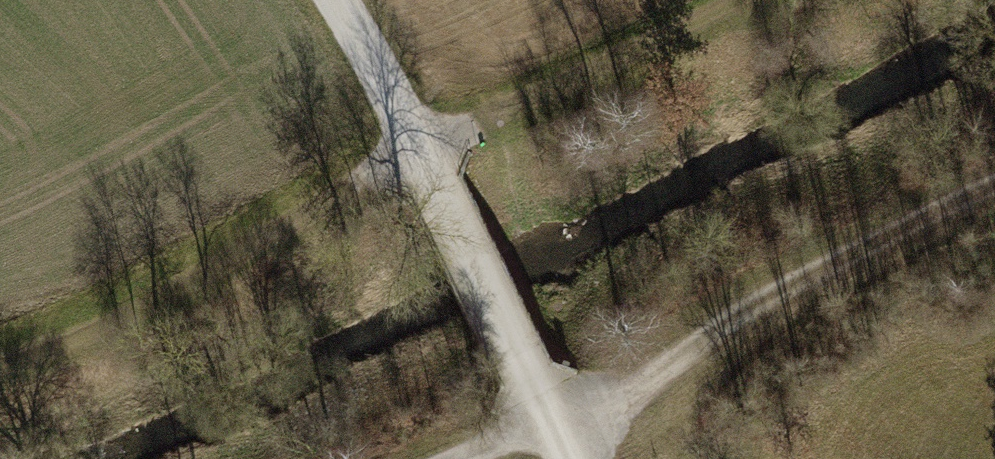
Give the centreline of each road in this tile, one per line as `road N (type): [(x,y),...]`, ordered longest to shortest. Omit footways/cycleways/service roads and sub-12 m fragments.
road 1 (track): [(994,191),(543,411),(424,458)]
road 2 (track): [(0,367),(119,323),(421,156)]
road 3 (track): [(744,0),(421,156)]
road 4 (track): [(421,156),(566,458)]
road 5 (track): [(334,0),(421,156)]

